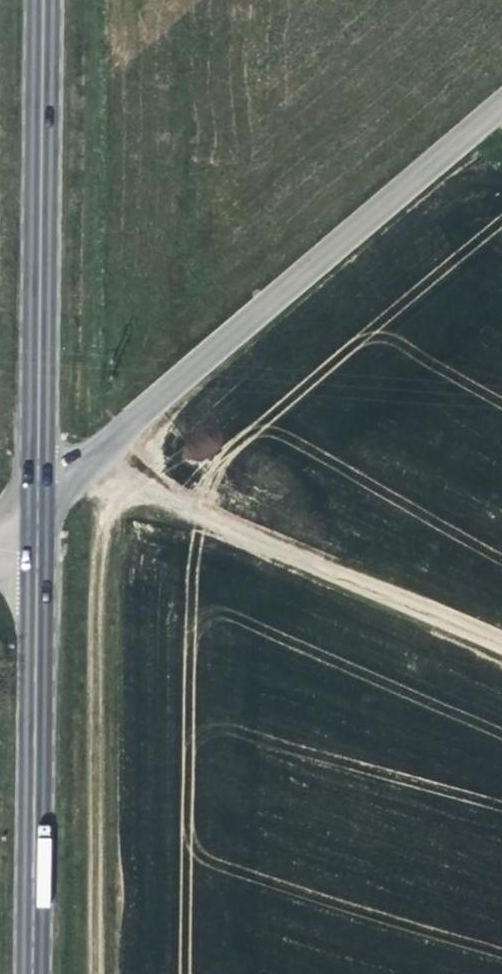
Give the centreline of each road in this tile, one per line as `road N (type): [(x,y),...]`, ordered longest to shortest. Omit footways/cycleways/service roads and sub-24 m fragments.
road 1 (residential): [(501,110),(34,517)]
road 2 (primary): [(40,0),(34,517)]
road 3 (primary): [(34,517),(28,973)]
road 4 (track): [(501,644),(89,465)]

